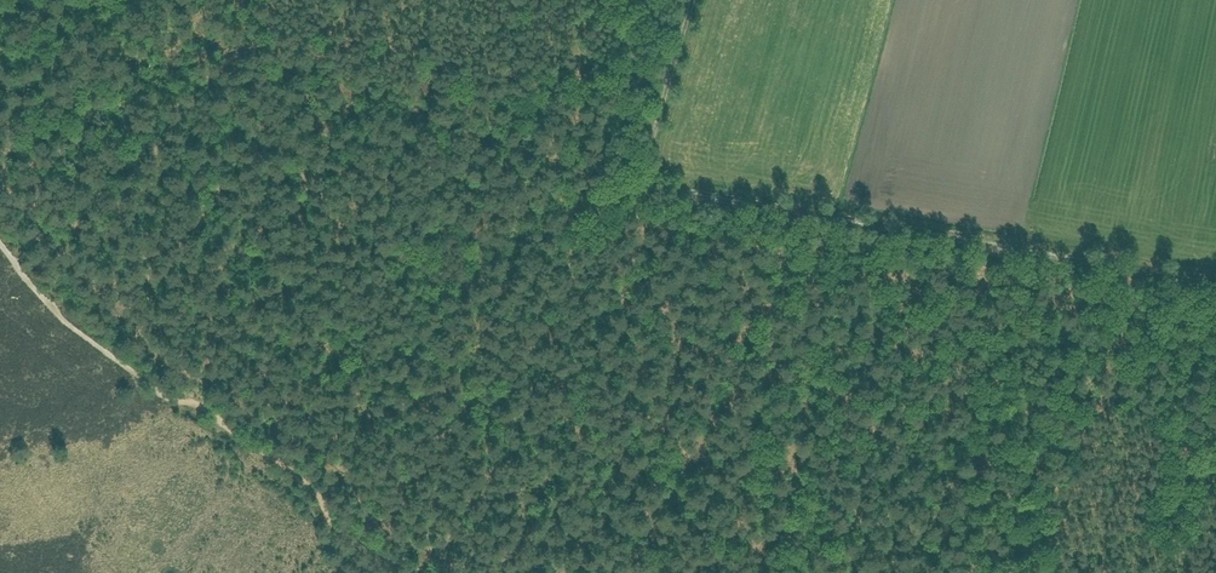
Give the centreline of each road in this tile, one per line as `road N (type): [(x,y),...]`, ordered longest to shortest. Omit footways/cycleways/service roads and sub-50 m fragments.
road 1 (track): [(1195,282),(641,180)]
road 2 (track): [(641,180),(561,136),(285,27),(286,0)]
road 3 (track): [(687,0),(641,180)]
road 4 (track): [(1215,459),(1205,437),(1195,282)]

